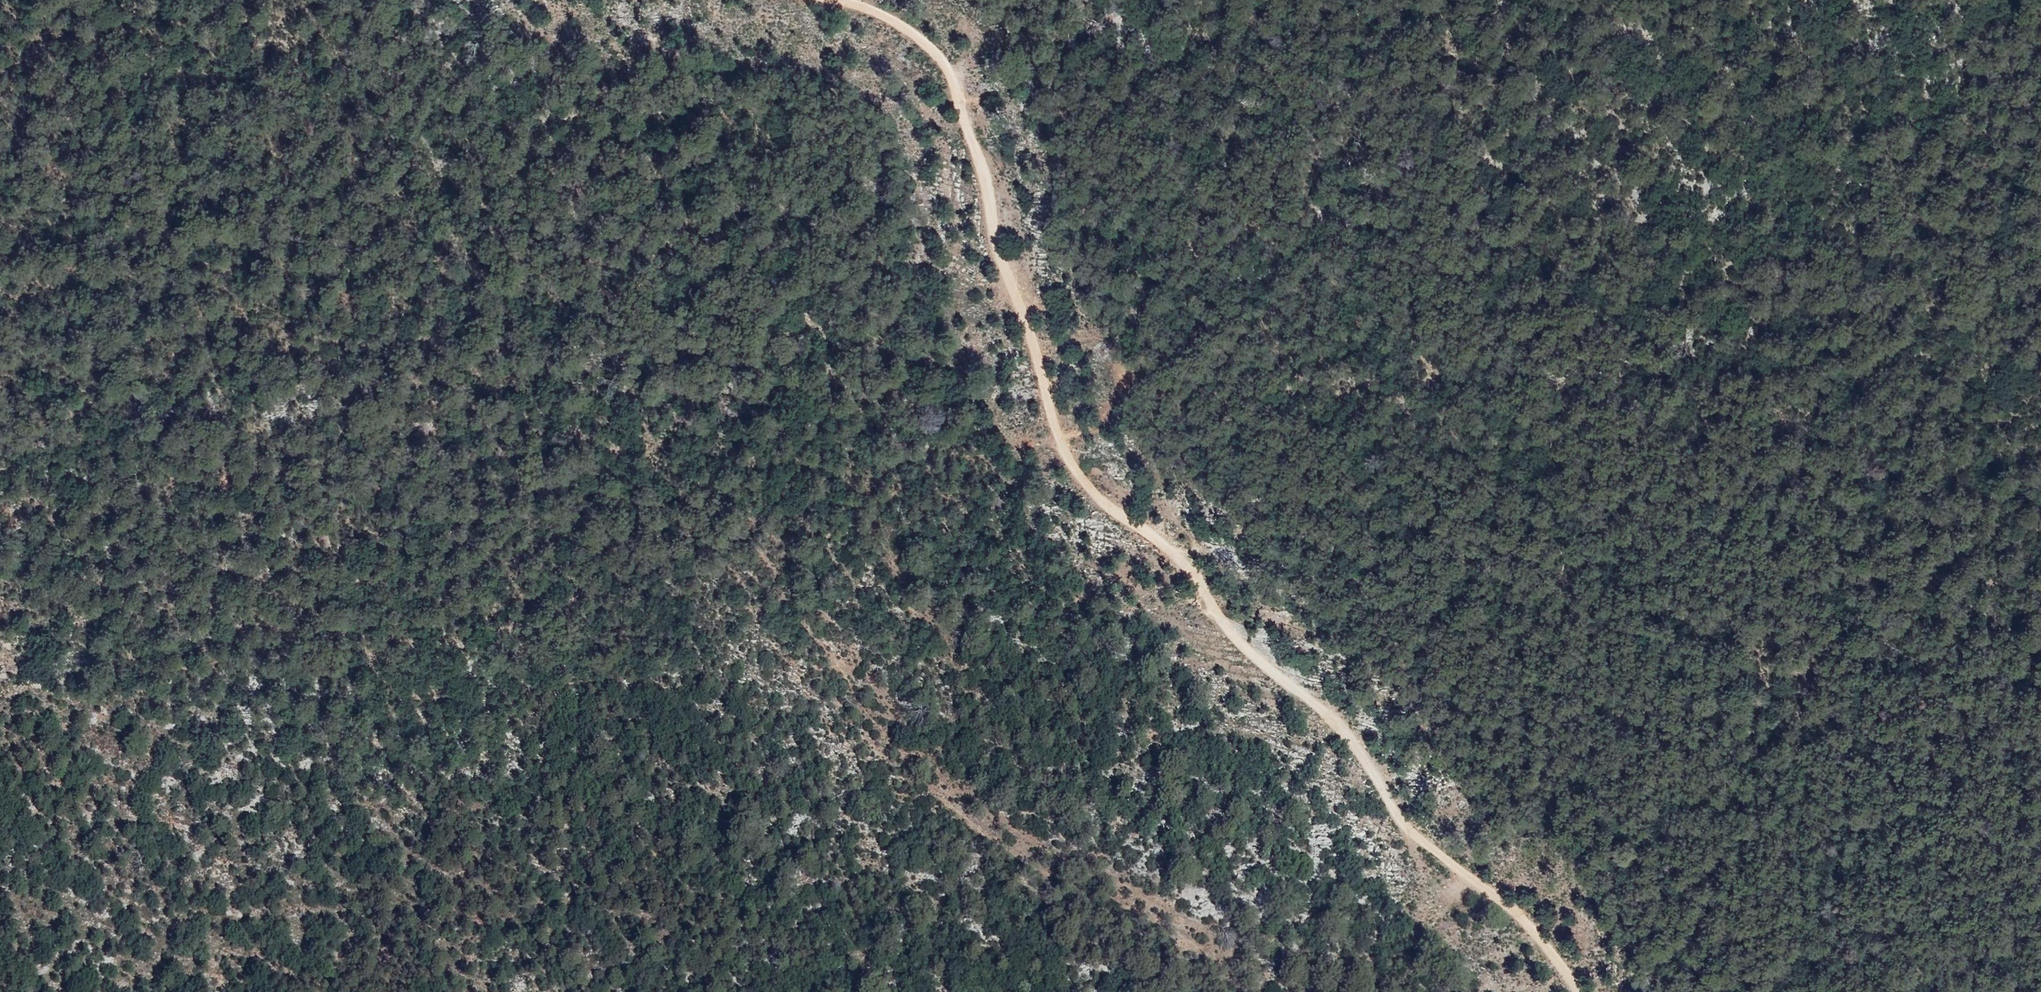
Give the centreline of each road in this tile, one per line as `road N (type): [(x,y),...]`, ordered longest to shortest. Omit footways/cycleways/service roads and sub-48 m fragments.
road 1 (track): [(1579,991),(1529,925),(1409,827),(1347,734),(1228,627),(1174,553),(1081,482),(1056,433),(1031,334),(992,232),(962,81),(914,31),(842,0)]

